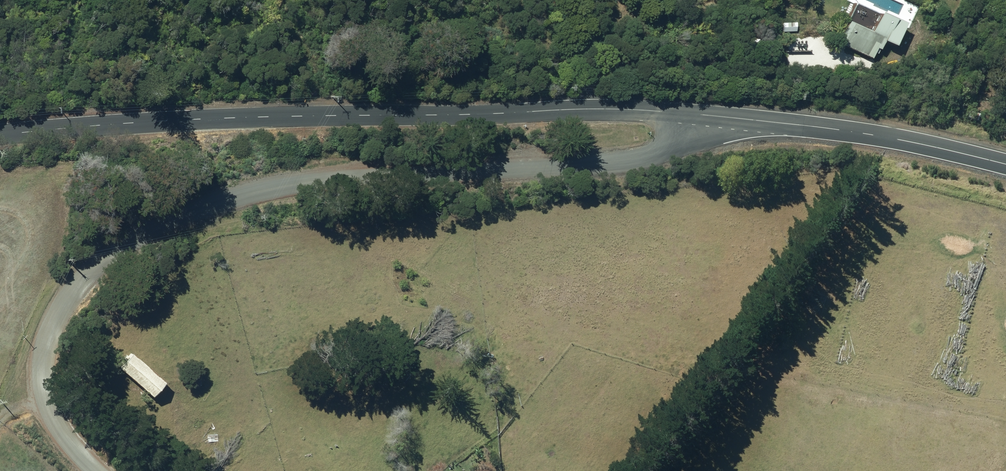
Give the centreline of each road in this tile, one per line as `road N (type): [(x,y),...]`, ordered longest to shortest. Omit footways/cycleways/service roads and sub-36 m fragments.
road 1 (unclassified): [(697,114),(685,138),(654,154),(274,190),(131,240),(63,307),(46,370),(57,418),(102,470)]
road 2 (tertiary): [(697,114),(296,116),(0,135)]
road 3 (tertiary): [(1005,164),(841,130),(697,114)]

